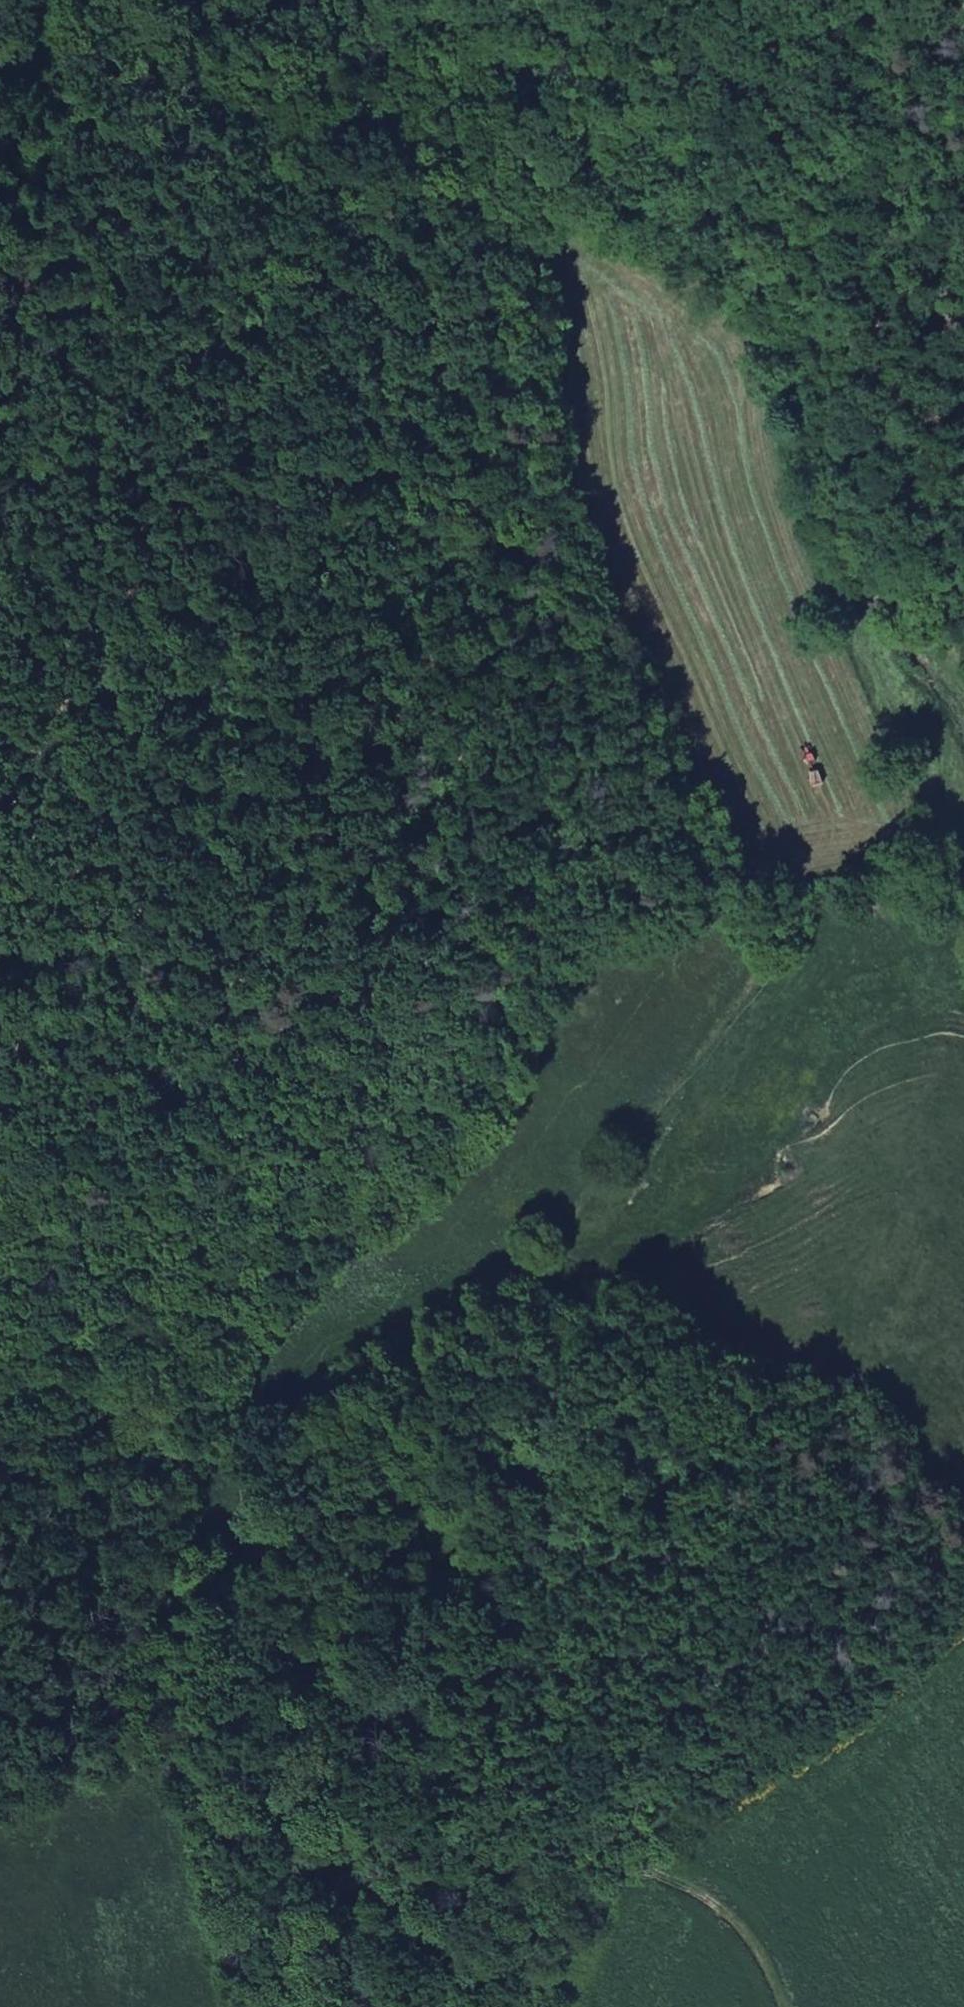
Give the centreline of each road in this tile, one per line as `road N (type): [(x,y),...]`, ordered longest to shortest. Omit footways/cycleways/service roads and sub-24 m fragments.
road 1 (track): [(671,1882),(730,1921),(763,1964),(777,2006)]

